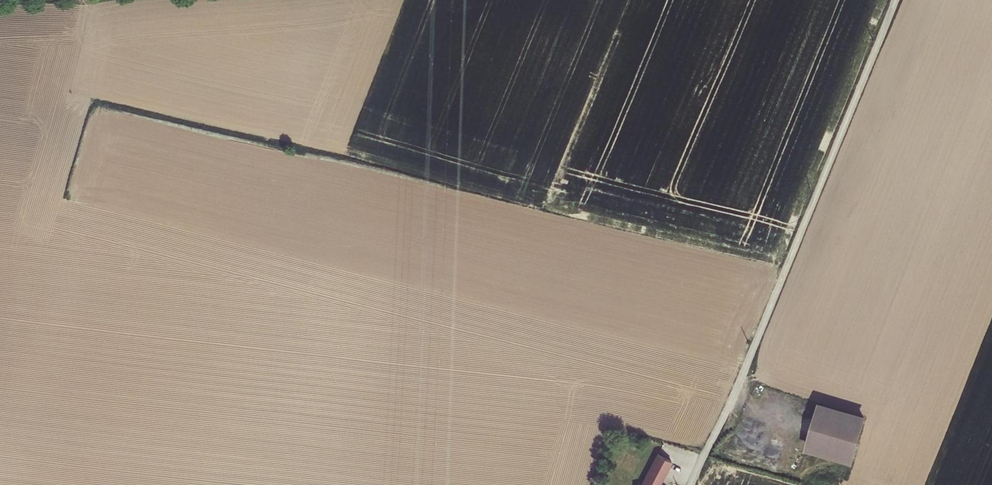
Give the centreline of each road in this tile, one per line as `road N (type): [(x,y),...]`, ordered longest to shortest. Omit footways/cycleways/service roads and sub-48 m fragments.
road 1 (track): [(896,0),(694,484)]

